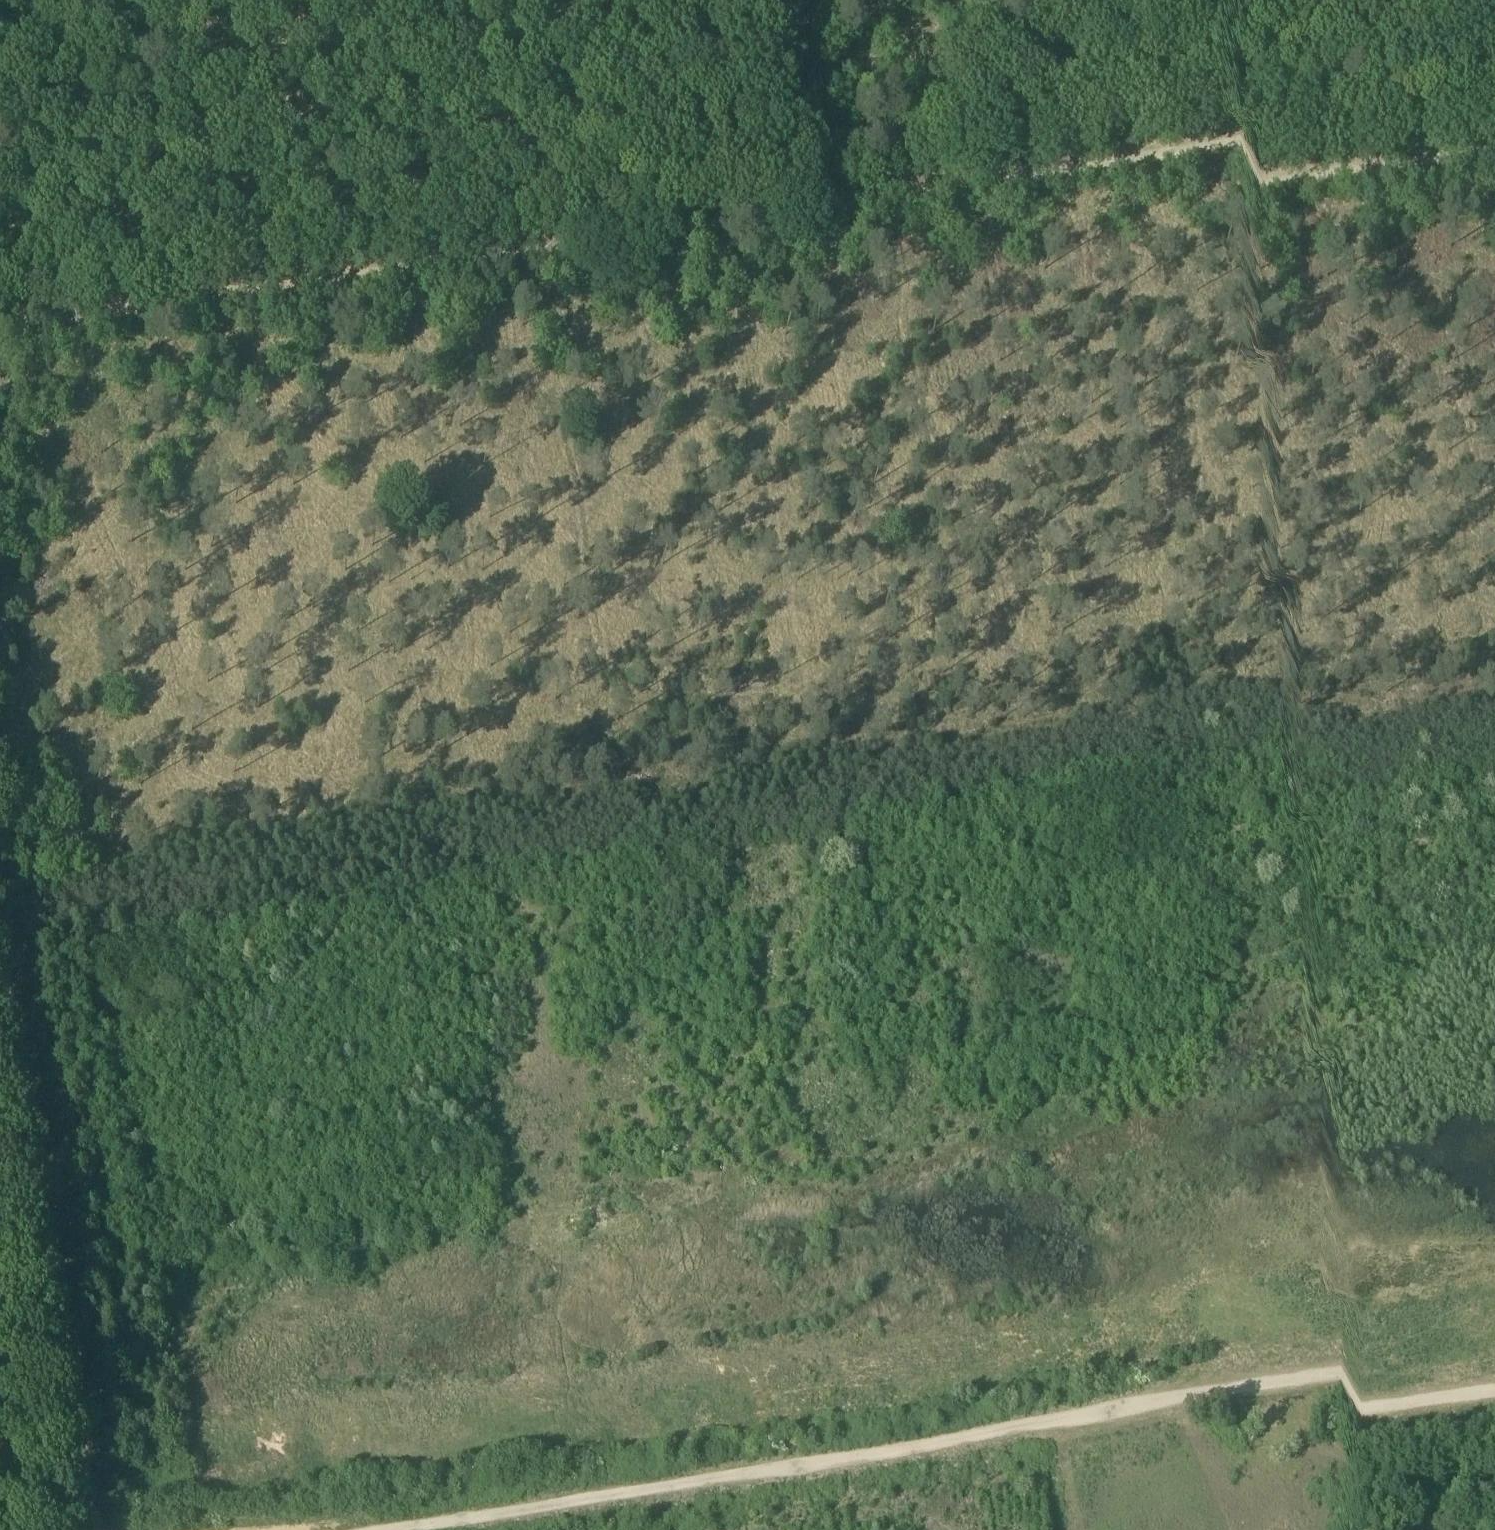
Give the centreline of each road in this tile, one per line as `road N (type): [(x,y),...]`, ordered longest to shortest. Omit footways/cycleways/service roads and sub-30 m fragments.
road 1 (track): [(1494,151),(0,375)]
road 2 (track): [(1494,1393),(667,1529)]
road 3 (track): [(18,1063),(90,1529)]
road 4 (track): [(0,943),(18,1063)]

